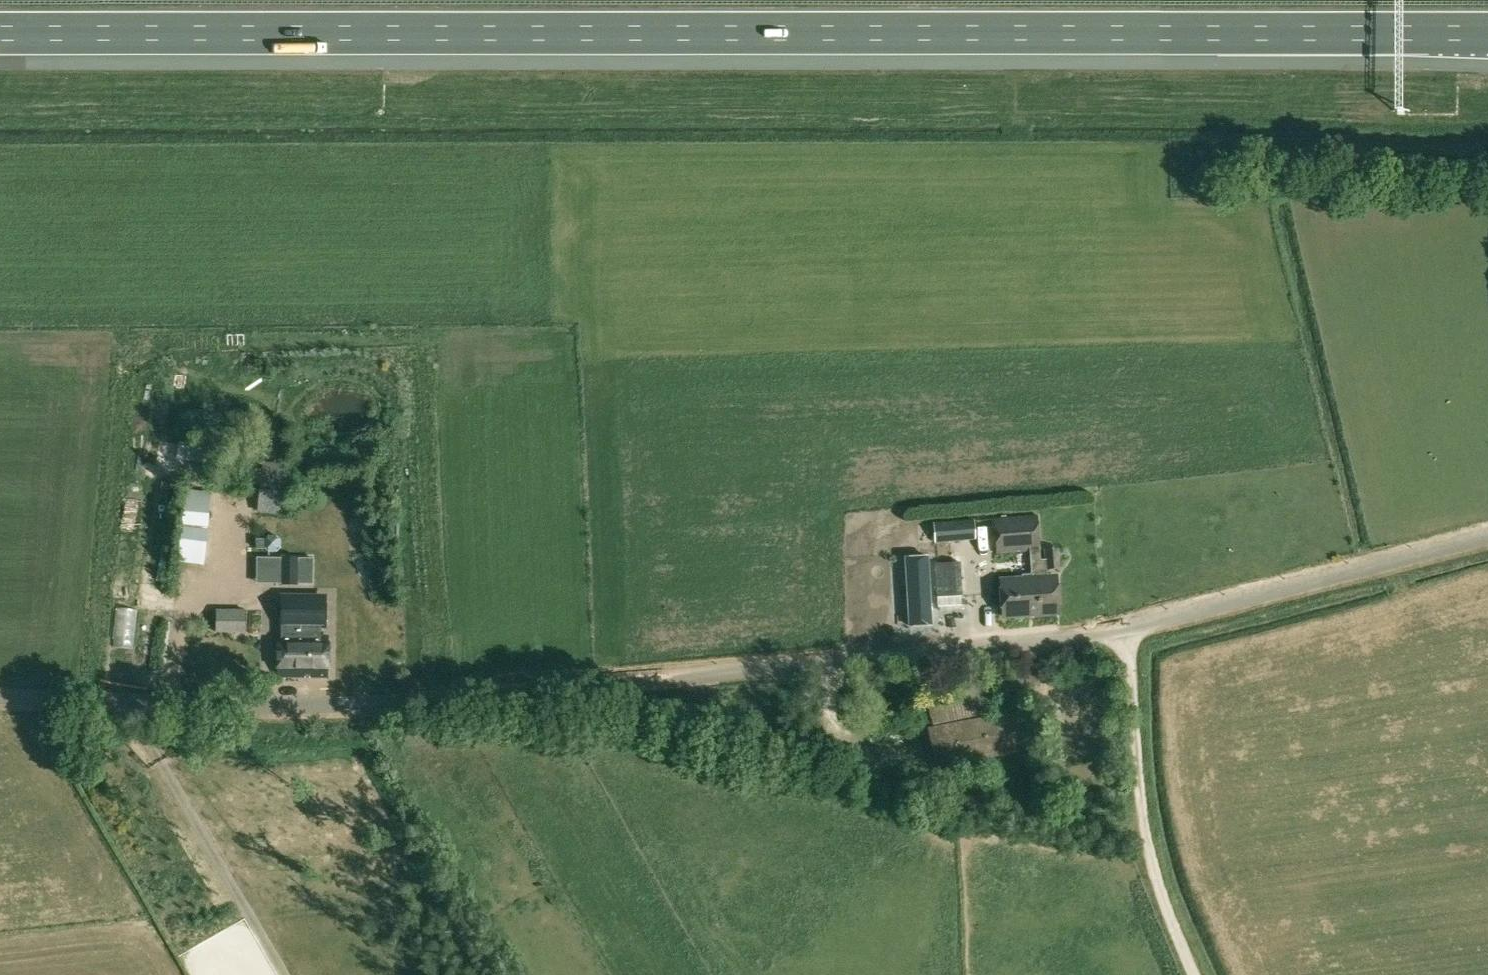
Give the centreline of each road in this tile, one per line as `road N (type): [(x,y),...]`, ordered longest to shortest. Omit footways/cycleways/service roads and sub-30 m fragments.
road 1 (unclassified): [(1487,536),(1051,641),(659,676),(0,687)]
road 2 (motorway): [(0,35),(1487,33)]
road 3 (track): [(1196,974),(1144,824),(1125,628)]

